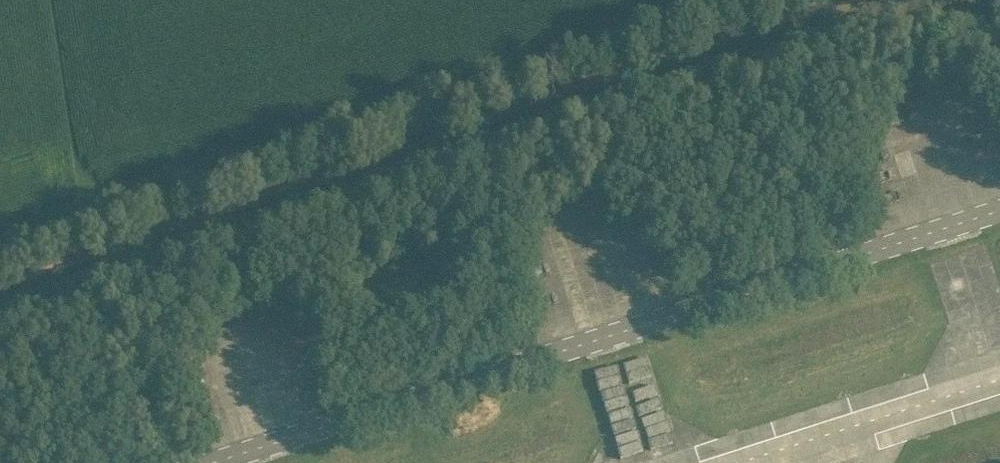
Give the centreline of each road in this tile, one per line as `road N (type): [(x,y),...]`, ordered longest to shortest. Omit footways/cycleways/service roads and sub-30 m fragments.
road 1 (unclassified): [(217,462),(999,212)]

